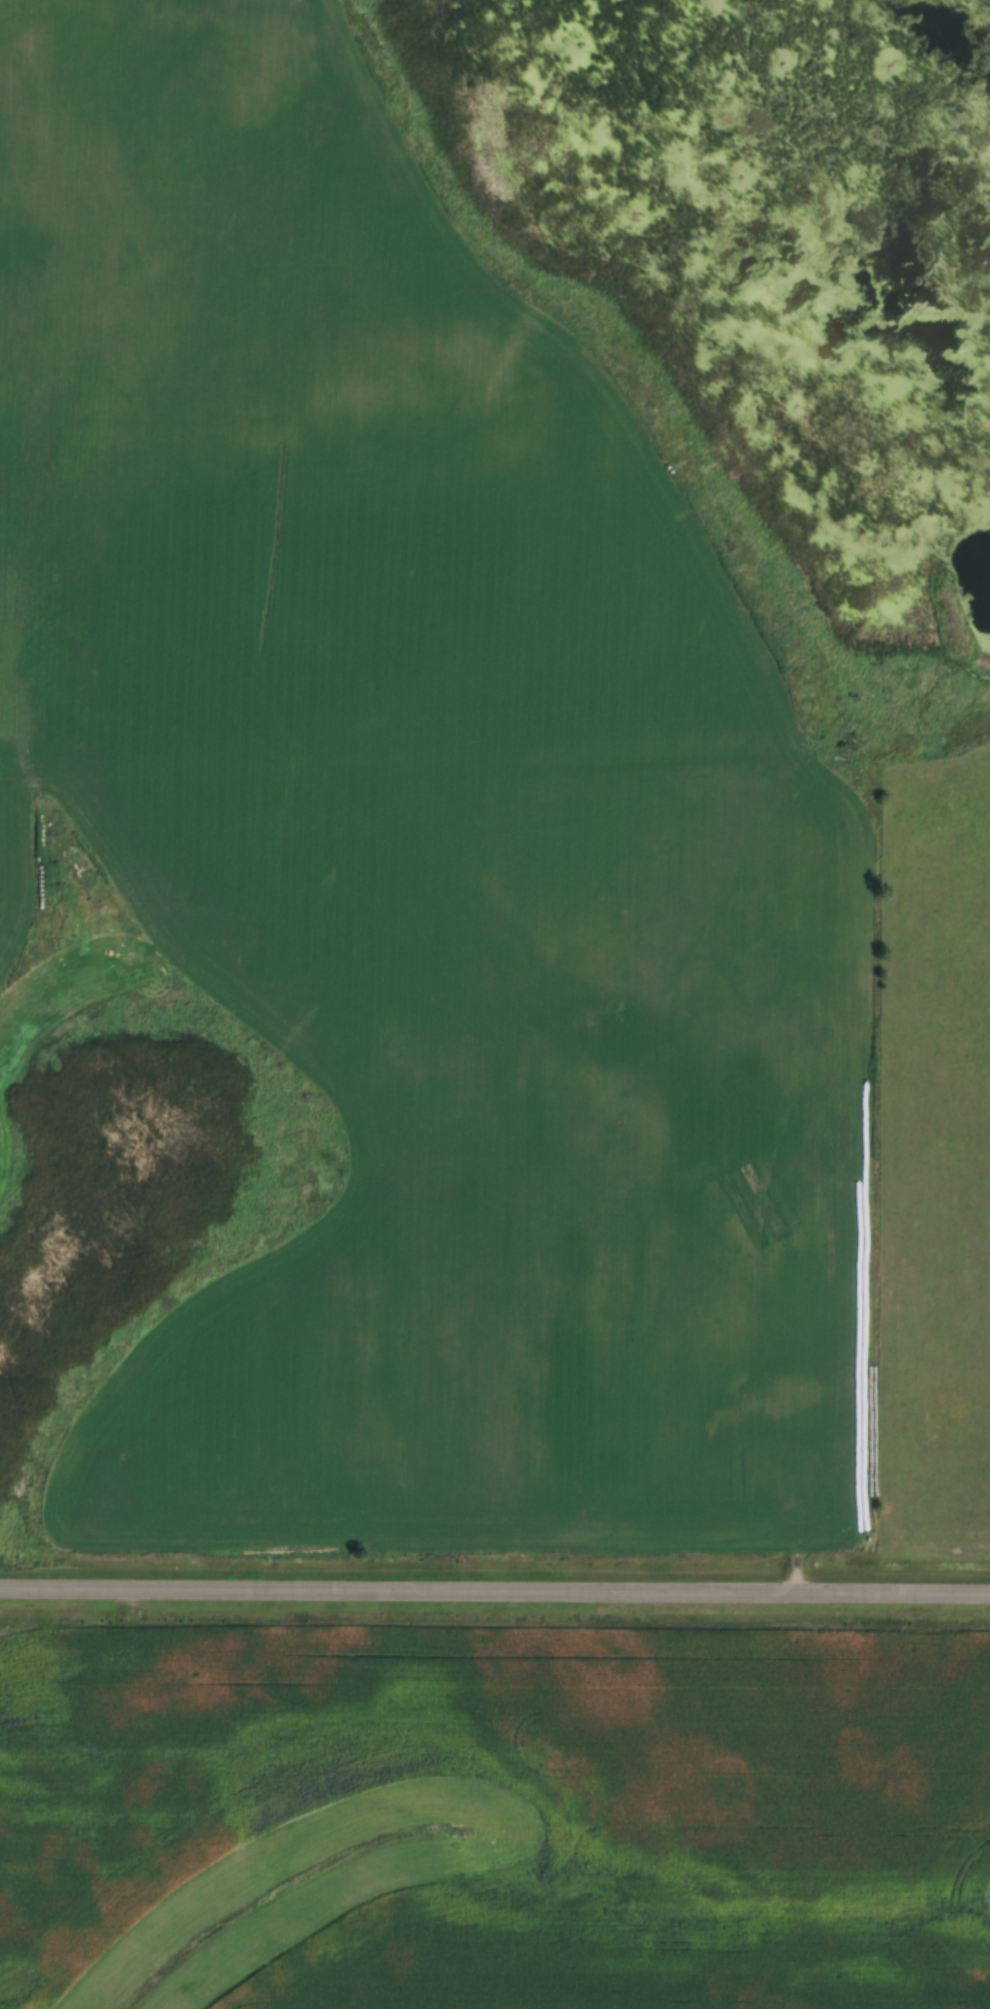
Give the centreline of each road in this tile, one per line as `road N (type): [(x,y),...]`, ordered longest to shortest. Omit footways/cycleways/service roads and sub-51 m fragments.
road 1 (residential): [(989,1595),(0,1584)]

